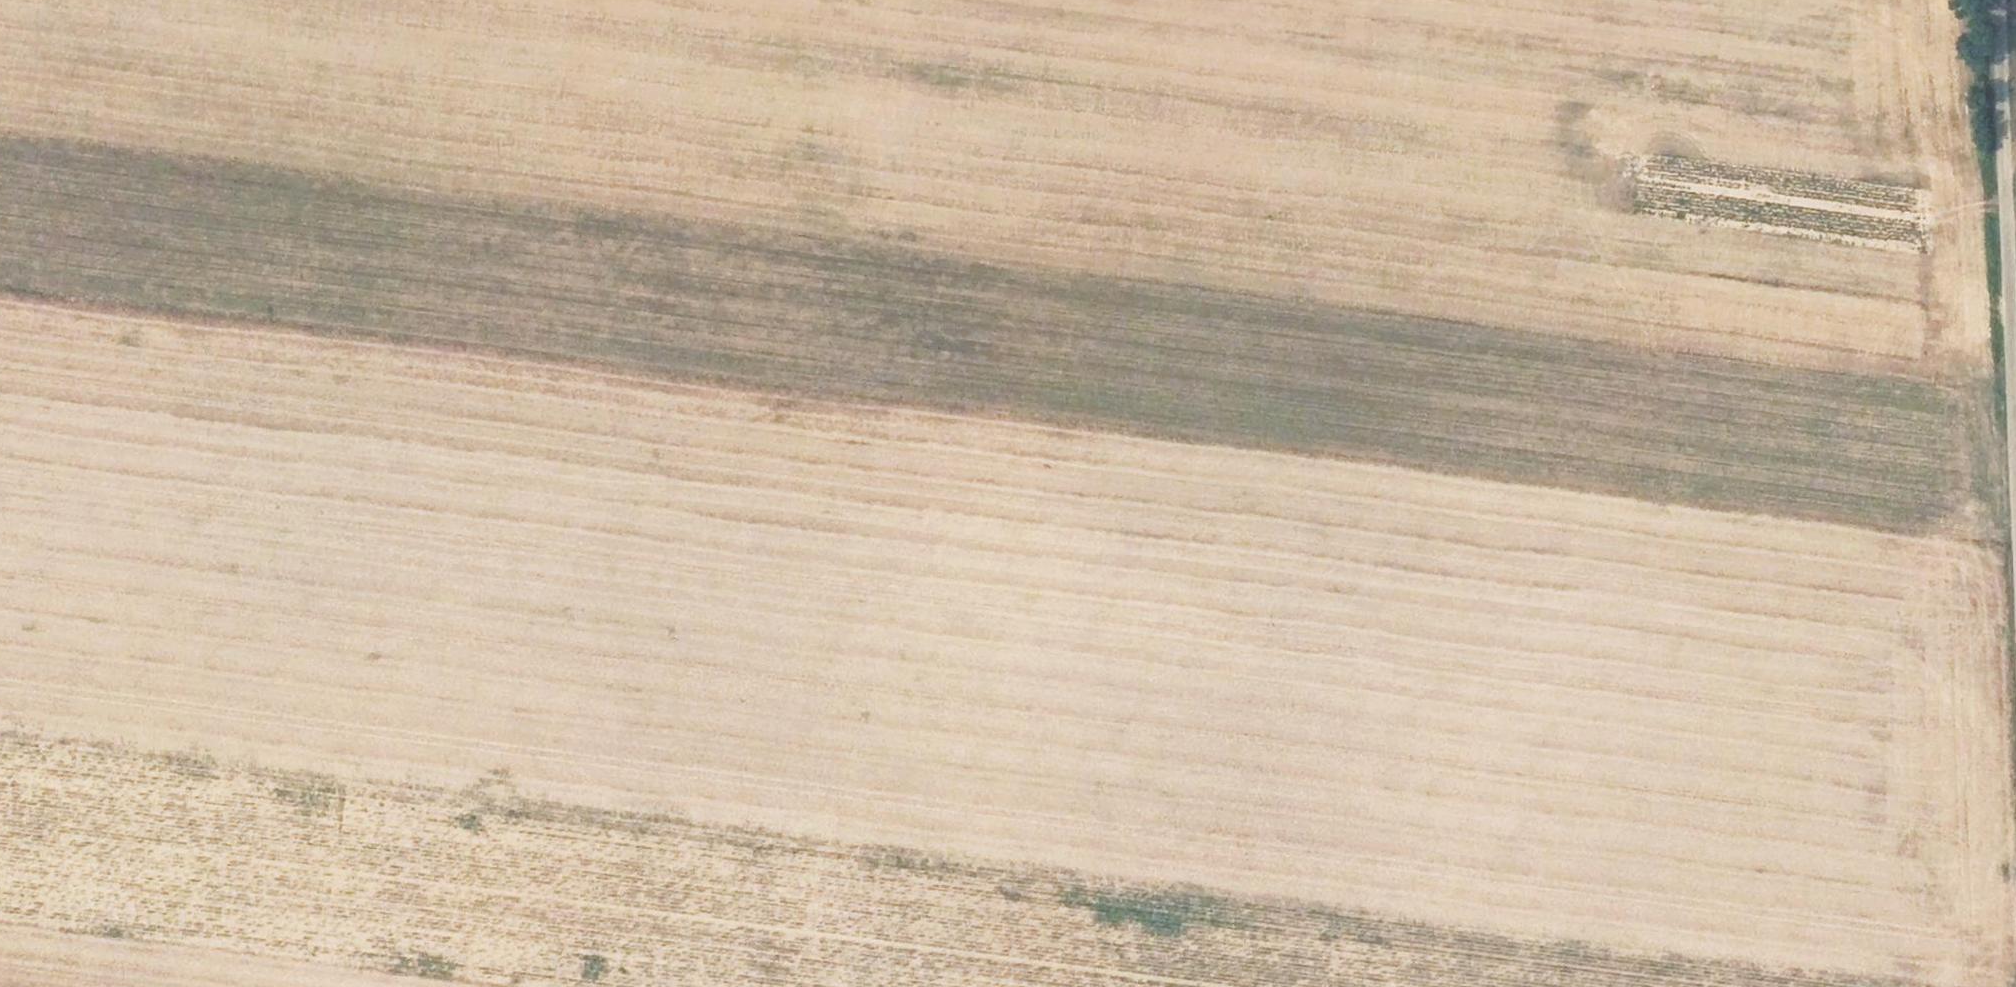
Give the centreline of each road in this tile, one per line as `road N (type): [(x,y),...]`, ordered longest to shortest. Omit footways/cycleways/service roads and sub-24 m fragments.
road 1 (unclassified): [(2015,435),(1998,0)]

